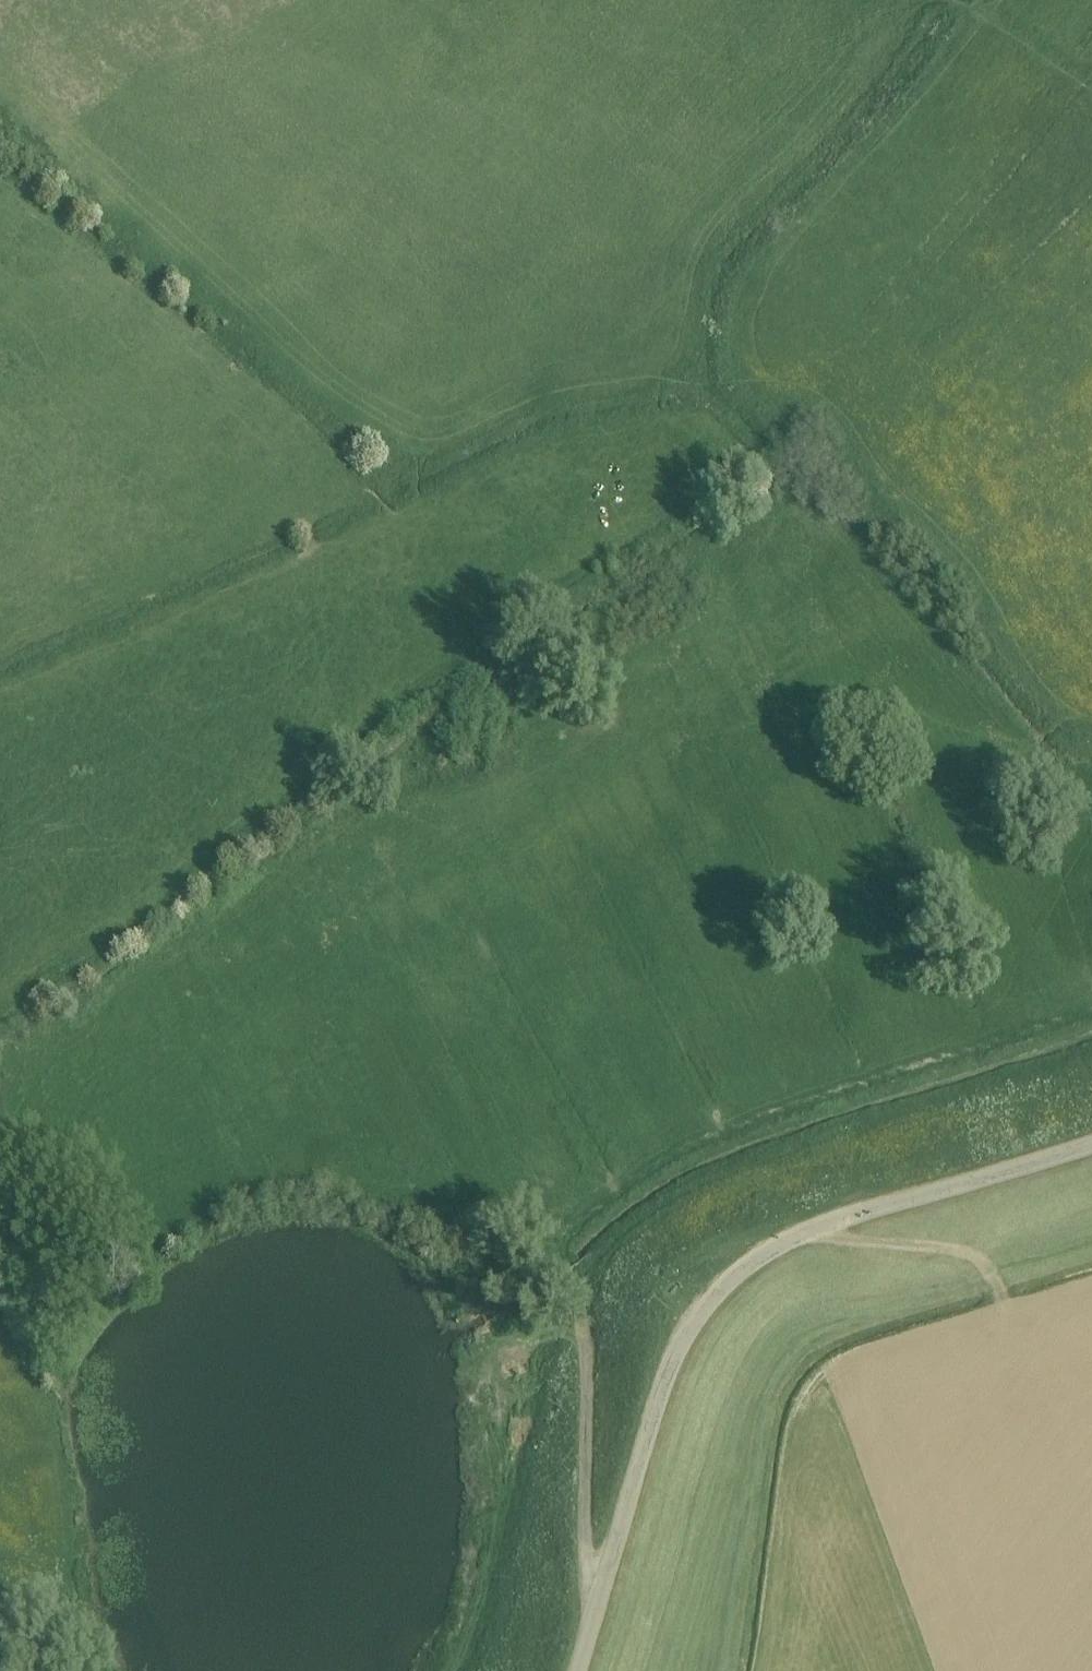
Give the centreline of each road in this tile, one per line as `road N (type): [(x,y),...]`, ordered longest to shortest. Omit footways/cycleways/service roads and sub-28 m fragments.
road 1 (unclassified): [(576,1670),(676,1351),(700,1312),(745,1266),(807,1229),(1091,1143)]
road 2 (track): [(593,1623),(585,1329),(568,1272)]
road 3 (track): [(995,1283),(981,1256),(964,1248),(807,1229)]

